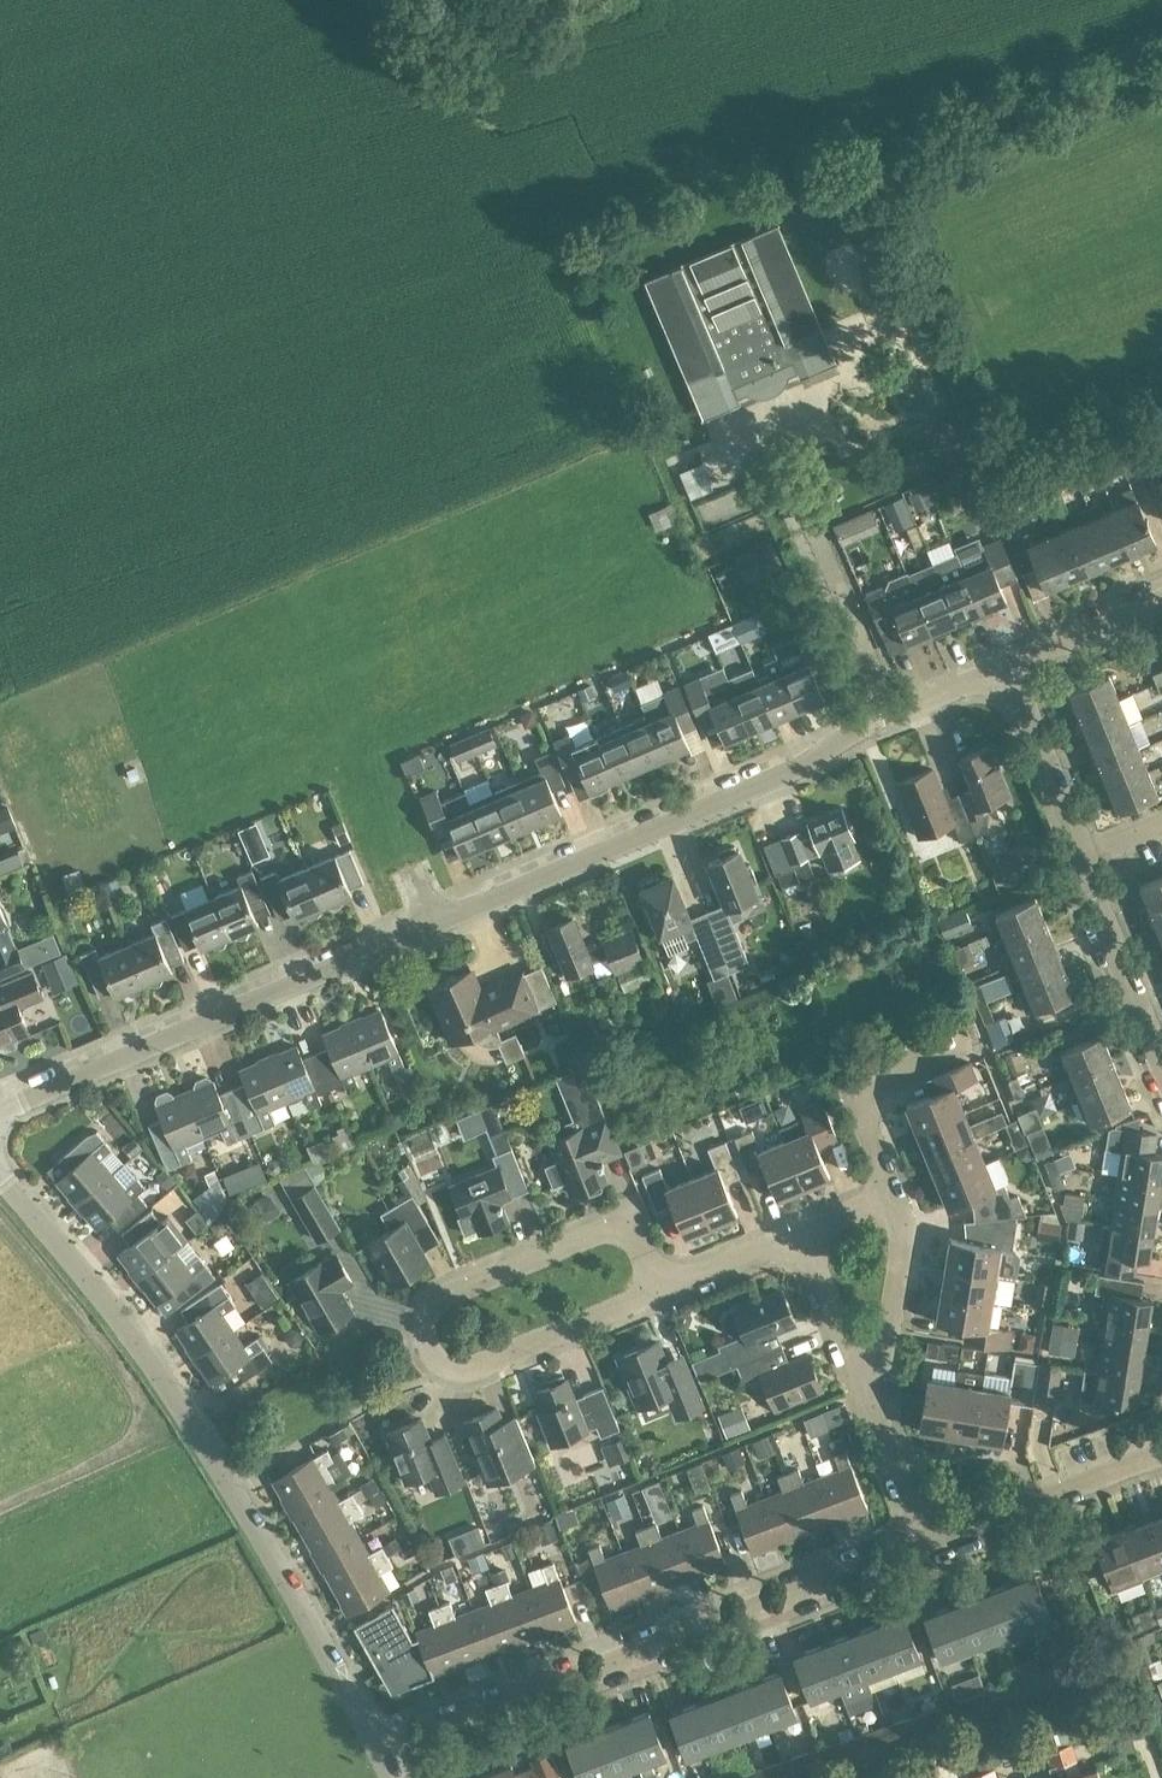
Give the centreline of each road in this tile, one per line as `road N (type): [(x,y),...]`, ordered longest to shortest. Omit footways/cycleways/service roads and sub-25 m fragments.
road 1 (residential): [(0,1111),(802,771),(868,728),(1008,669)]
road 2 (residential): [(379,1753),(191,1421),(0,1171)]
road 3 (residential): [(379,1753),(928,1546)]
road 4 (residential): [(650,1289),(619,1228),(583,1230),(454,1284),(421,1312),(419,1334),(441,1365),(467,1371)]
road 5 (residential): [(928,1546),(1161,1453)]
road 6 (residential): [(894,1199),(851,1092),(951,1048)]
road 7 (residential): [(1161,1063),(1081,857)]
road 8 (residential): [(1081,857),(1008,669)]
road 9 (residential): [(467,1371),(650,1289)]
road 10 (residential): [(863,1381),(906,1275),(908,1234),(894,1199)]
road 11 (residential): [(928,1546),(863,1381)]
road 12 (residential): [(1008,669),(1161,603)]
road 13 (residential): [(863,1381),(792,1237)]
road 14 (residential): [(650,1289),(792,1237)]

